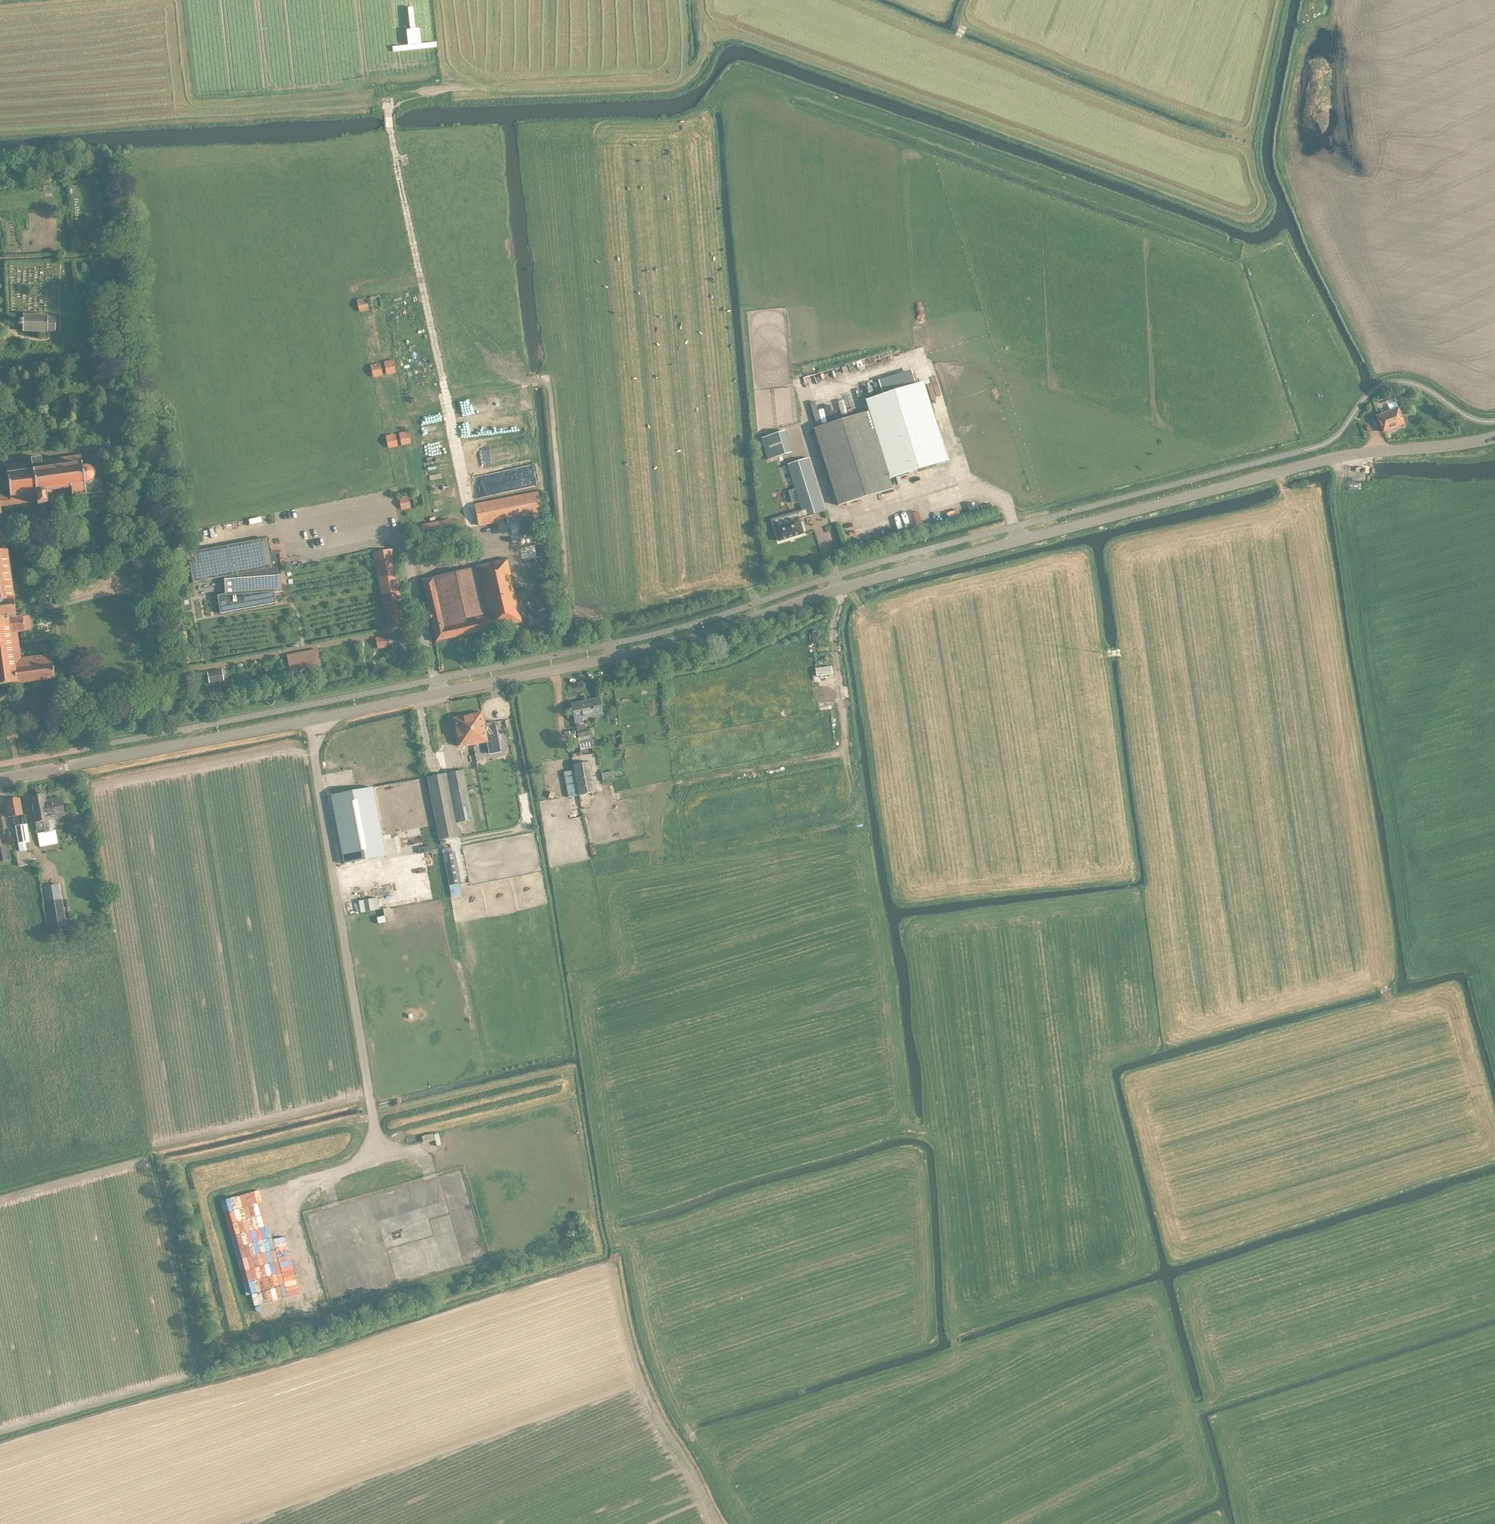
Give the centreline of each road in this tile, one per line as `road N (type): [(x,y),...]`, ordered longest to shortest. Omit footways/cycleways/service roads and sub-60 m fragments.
road 1 (tertiary): [(1494,435),(1330,458),(839,588),(645,649),(65,765)]
road 2 (track): [(473,522),(386,103),(386,95),(444,79),(434,0)]
road 3 (track): [(599,616),(571,619),(542,378),(445,395)]
road 4 (track): [(672,784),(839,753),(833,628),(839,588)]
road 5 (track): [(613,1216),(630,1241),(653,1355),(736,1523)]
road 6 (track): [(642,1382),(718,1523)]

